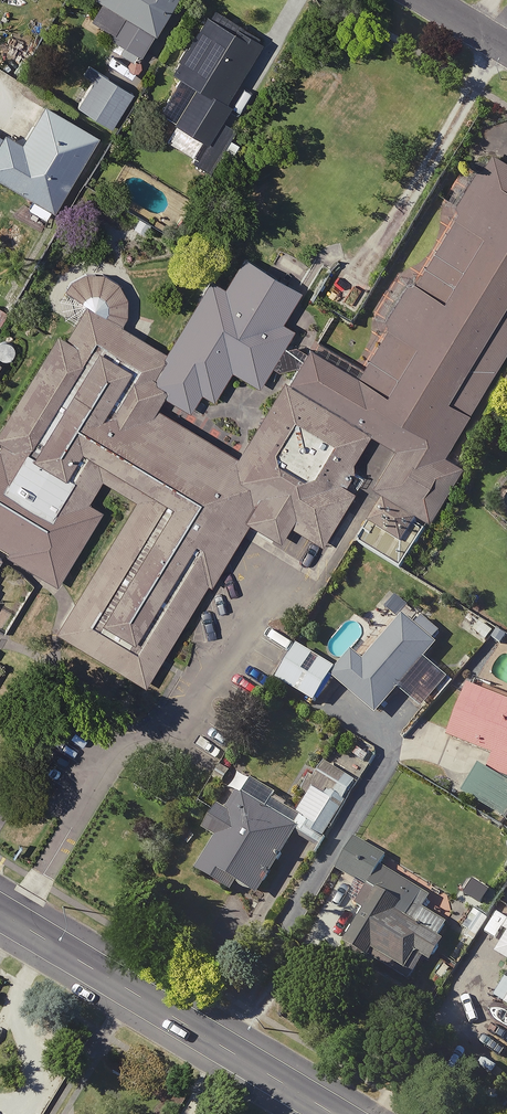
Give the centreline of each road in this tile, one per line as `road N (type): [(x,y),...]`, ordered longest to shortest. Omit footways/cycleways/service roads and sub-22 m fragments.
road 1 (secondary): [(0,912),(333,1113)]

